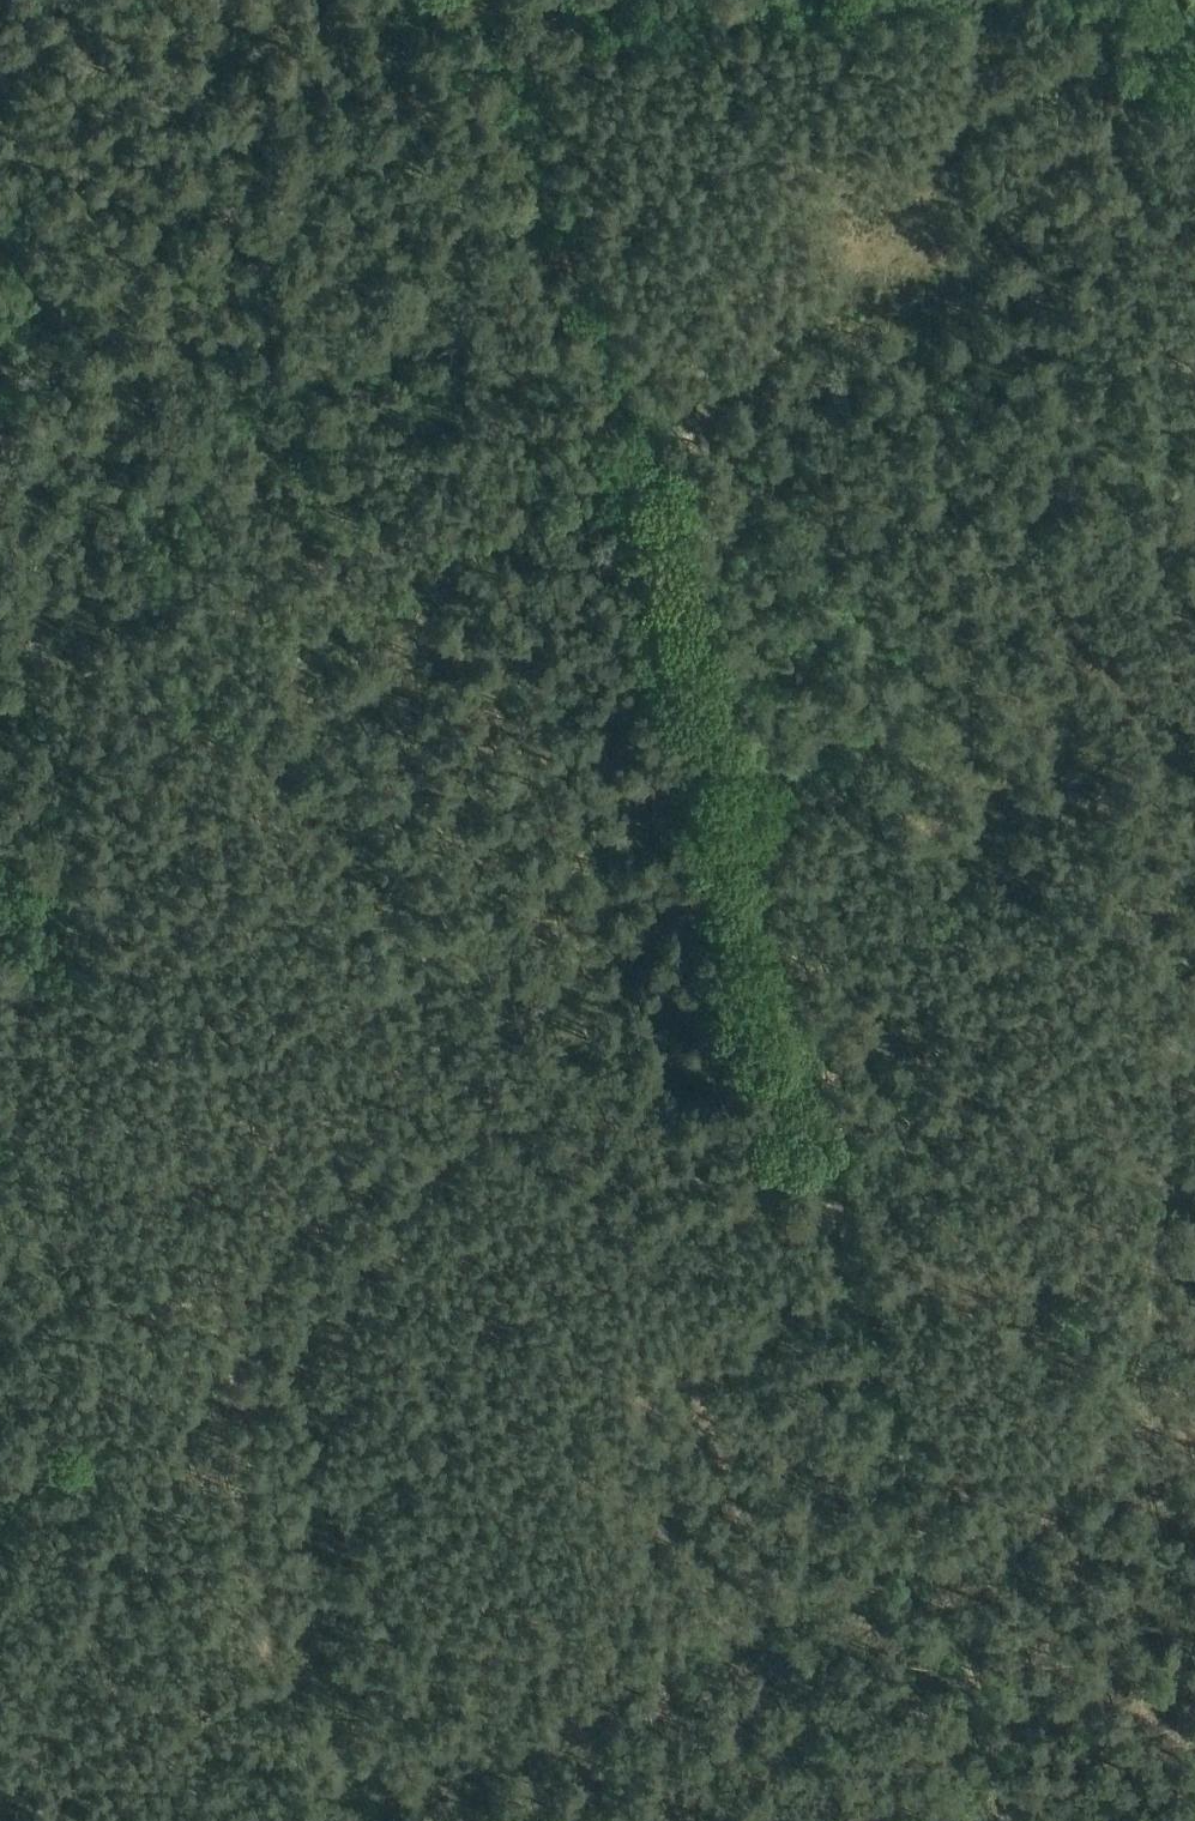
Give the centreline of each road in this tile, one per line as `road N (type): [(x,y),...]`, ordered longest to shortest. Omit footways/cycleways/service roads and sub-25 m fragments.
road 1 (track): [(1005,1820),(513,50),(492,0)]

